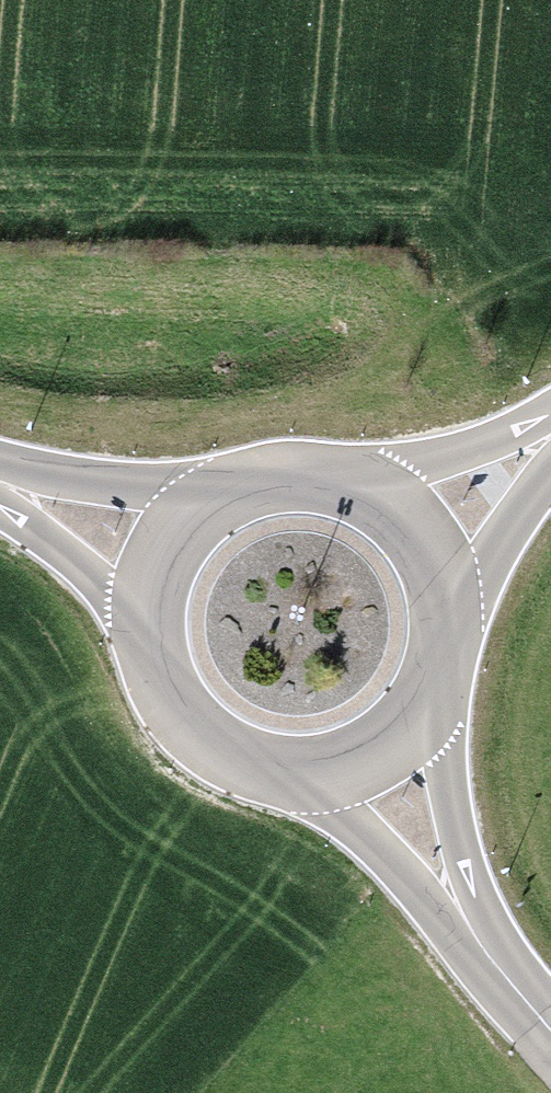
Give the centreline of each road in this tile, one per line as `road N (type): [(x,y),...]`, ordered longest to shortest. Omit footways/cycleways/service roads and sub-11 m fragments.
road 1 (secondary): [(475,926),(438,684)]
road 2 (secondary): [(153,626),(163,676),(212,740),(258,764),(310,770)]
road 3 (secondary): [(550,426),(451,459),(324,473)]
road 4 (secondary): [(310,770),(475,926)]
road 5 (secondary): [(224,494),(0,469)]
road 6 (secondary): [(452,634),(447,582),(425,535),(388,499),(324,473)]
road 7 (secondary): [(452,634),(550,452)]
road 8 (secondary): [(0,503),(153,626)]
road 9 (secondary): [(310,770),(361,759),(404,731),(438,684)]
road 10 (secondary): [(224,494),(185,529),(160,574),(153,626)]
road 11 (secondary): [(550,1031),(496,968),(475,926)]

